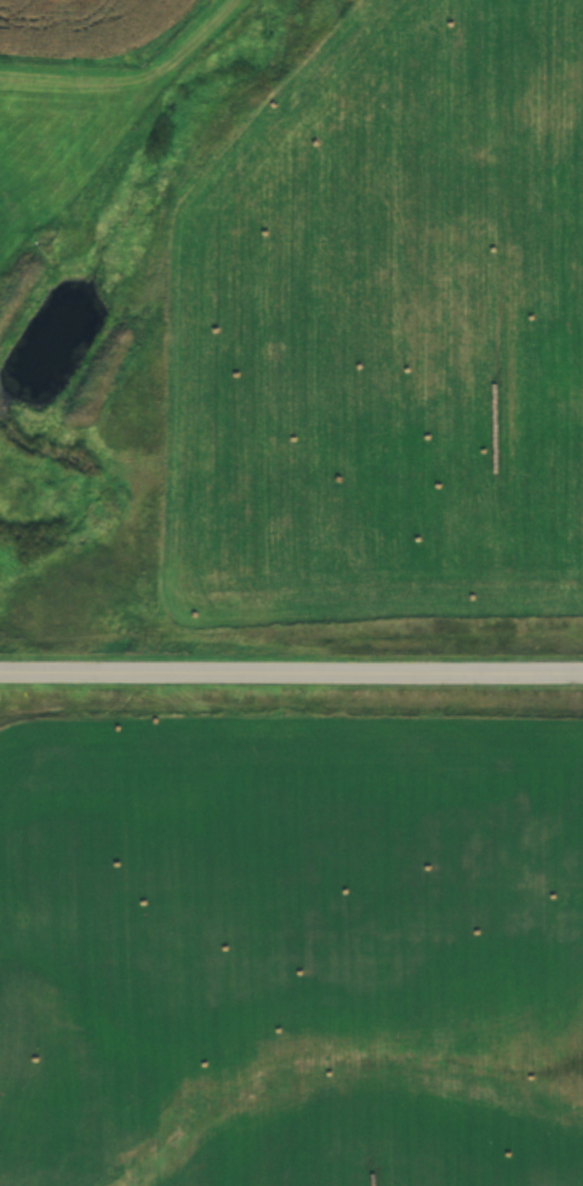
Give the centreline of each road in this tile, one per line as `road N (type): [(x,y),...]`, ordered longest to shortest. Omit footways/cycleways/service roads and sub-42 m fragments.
road 1 (tertiary): [(582,666),(0,666)]

